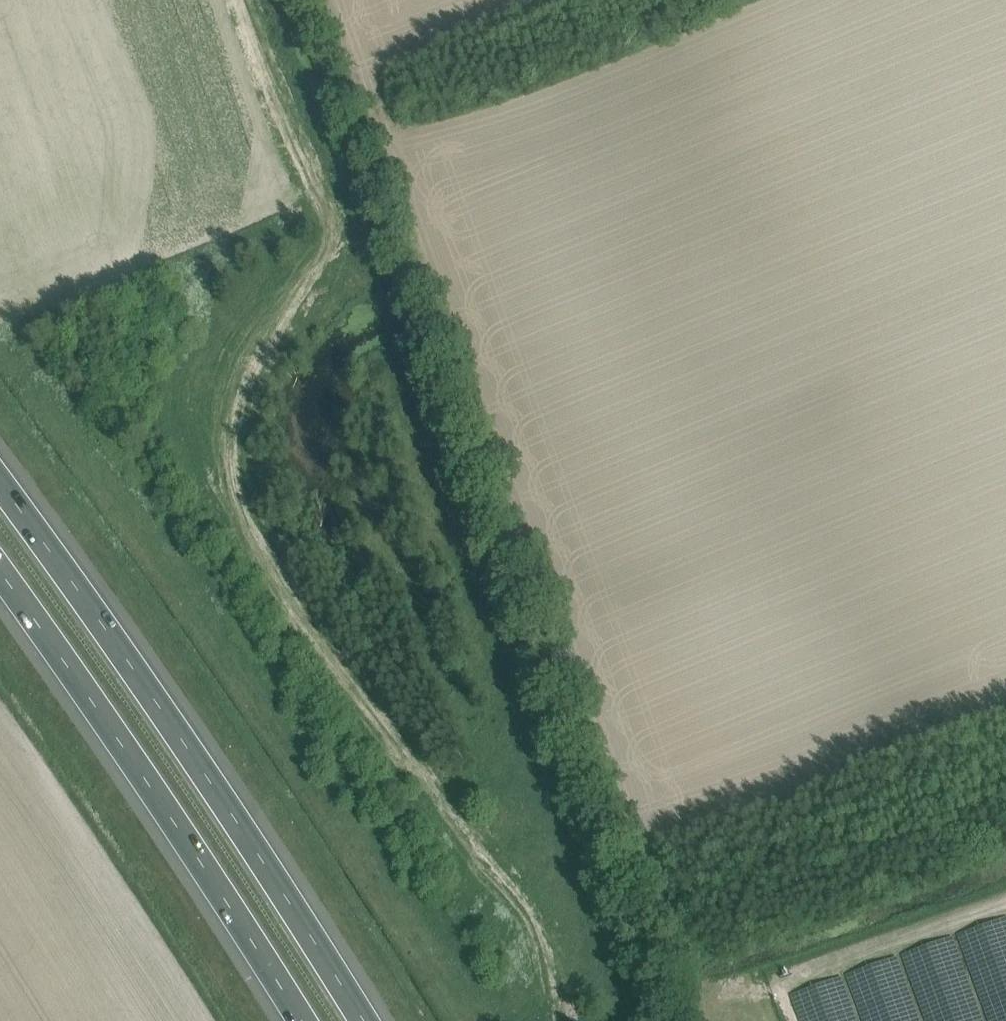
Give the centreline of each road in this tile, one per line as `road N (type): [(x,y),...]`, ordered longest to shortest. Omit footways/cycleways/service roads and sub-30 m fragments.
road 1 (motorway): [(362,1020),(168,718),(0,483)]
road 2 (motorway): [(0,572),(113,728),(300,1020)]
road 3 (track): [(327,208),(251,0)]

